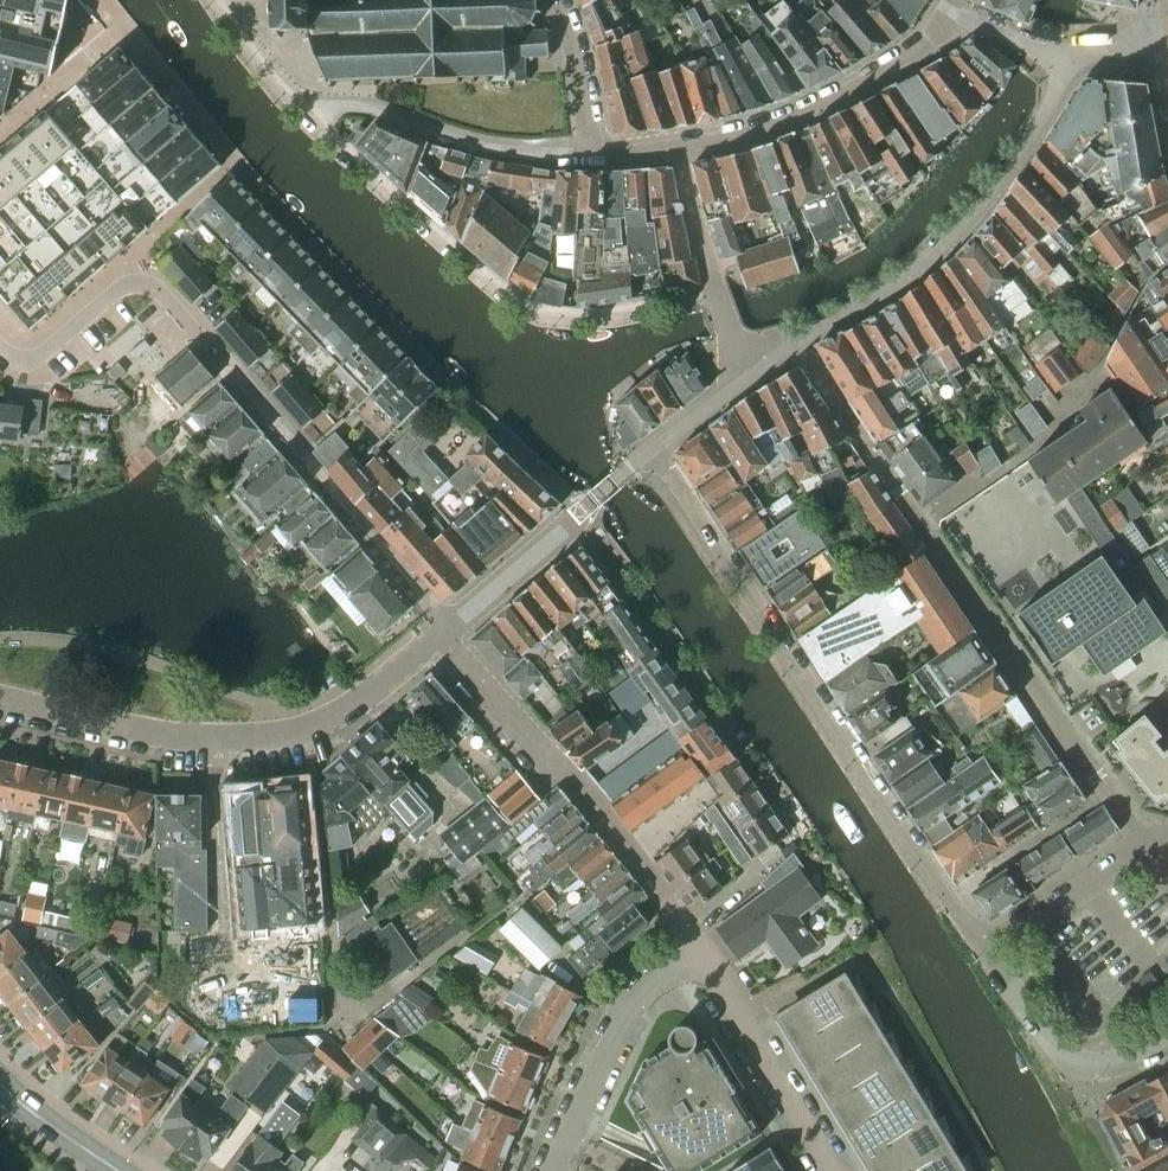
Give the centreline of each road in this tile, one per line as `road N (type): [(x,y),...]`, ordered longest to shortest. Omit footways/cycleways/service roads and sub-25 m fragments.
road 1 (residential): [(445,630),(151,284),(117,285),(34,359),(23,363),(0,347)]
road 2 (residential): [(950,900),(652,448)]
road 3 (residential): [(714,292),(577,316),(520,304),(306,110)]
road 4 (residential): [(239,167),(577,516)]
road 5 (residential): [(0,697),(157,733),(263,736),(329,719),(445,630)]
road 6 (residential): [(698,950),(619,836),(455,655),(445,630)]
road 7 (residential): [(801,342),(926,261),(990,206),(1040,136),(1073,62)]
road 8 (residential): [(1108,794),(921,522)]
road 9 (residential): [(680,149),(792,116),(903,58),(955,17)]
road 10 (residential): [(306,110),(372,107),(524,150),(587,151)]
road 11 (residential): [(551,1170),(629,1006),(698,950)]
road 12 (residential): [(832,1170),(698,950)]
road 13 (residential): [(921,522),(1060,428),(1100,364)]
road 14 (residential): [(577,516),(716,710)]
road 15 (residential): [(921,522),(801,342)]
road 16 (residential): [(982,952),(1149,847)]
road 17 (residential): [(950,900),(1108,794)]
road 18 (residential): [(239,167),(124,28)]
road 19 (residential): [(445,630),(577,516)]
road 20 (residential): [(0,133),(124,28)]
road 21 (residential): [(1083,1062),(1057,1056),(982,952)]
road 22 (residential): [(559,0),(578,61),(587,151)]
road 23 (primary): [(120,1170),(0,1076)]
road 24 (residential): [(680,149),(714,292)]
road 25 (residential): [(213,0),(306,110)]
road 26 (residential): [(955,17),(1073,62)]

